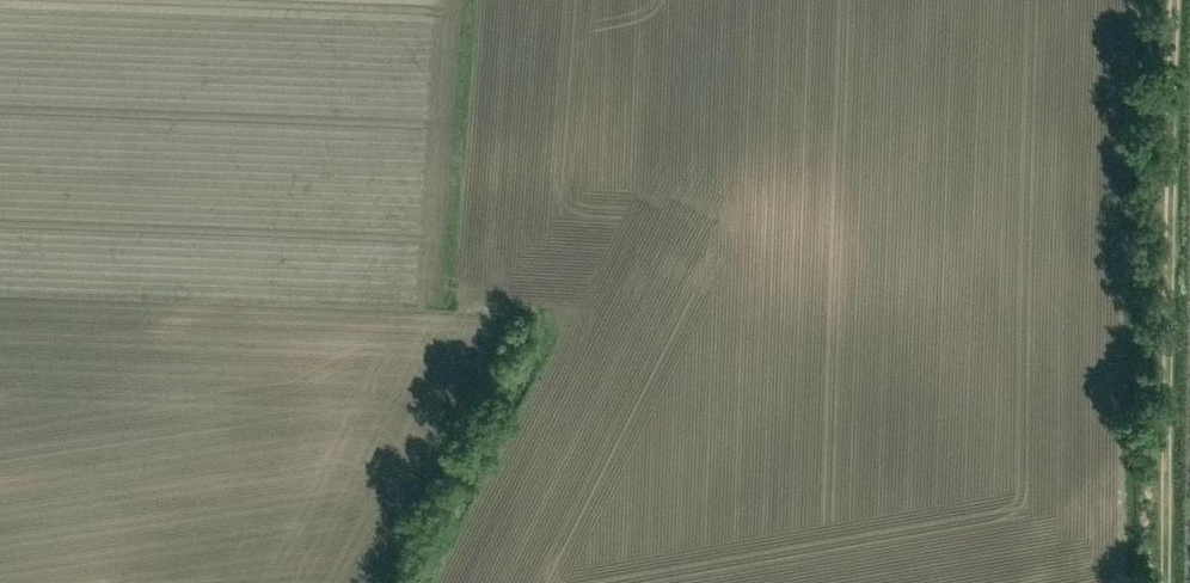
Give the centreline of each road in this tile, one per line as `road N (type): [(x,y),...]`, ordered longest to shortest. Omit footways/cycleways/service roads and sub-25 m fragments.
road 1 (track): [(1173,0),(1167,582)]

